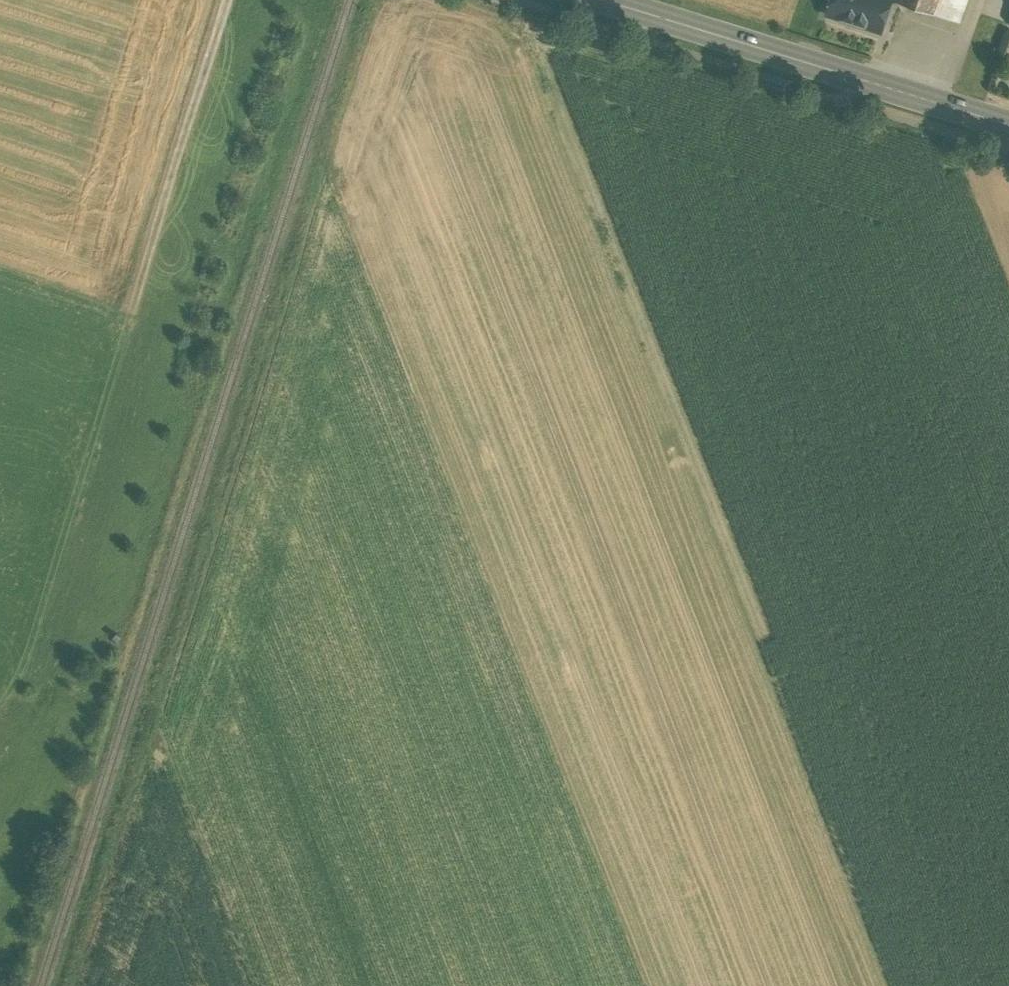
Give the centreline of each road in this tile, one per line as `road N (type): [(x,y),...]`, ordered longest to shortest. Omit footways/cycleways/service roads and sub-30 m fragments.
road 1 (secondary): [(1008,125),(603,0)]

